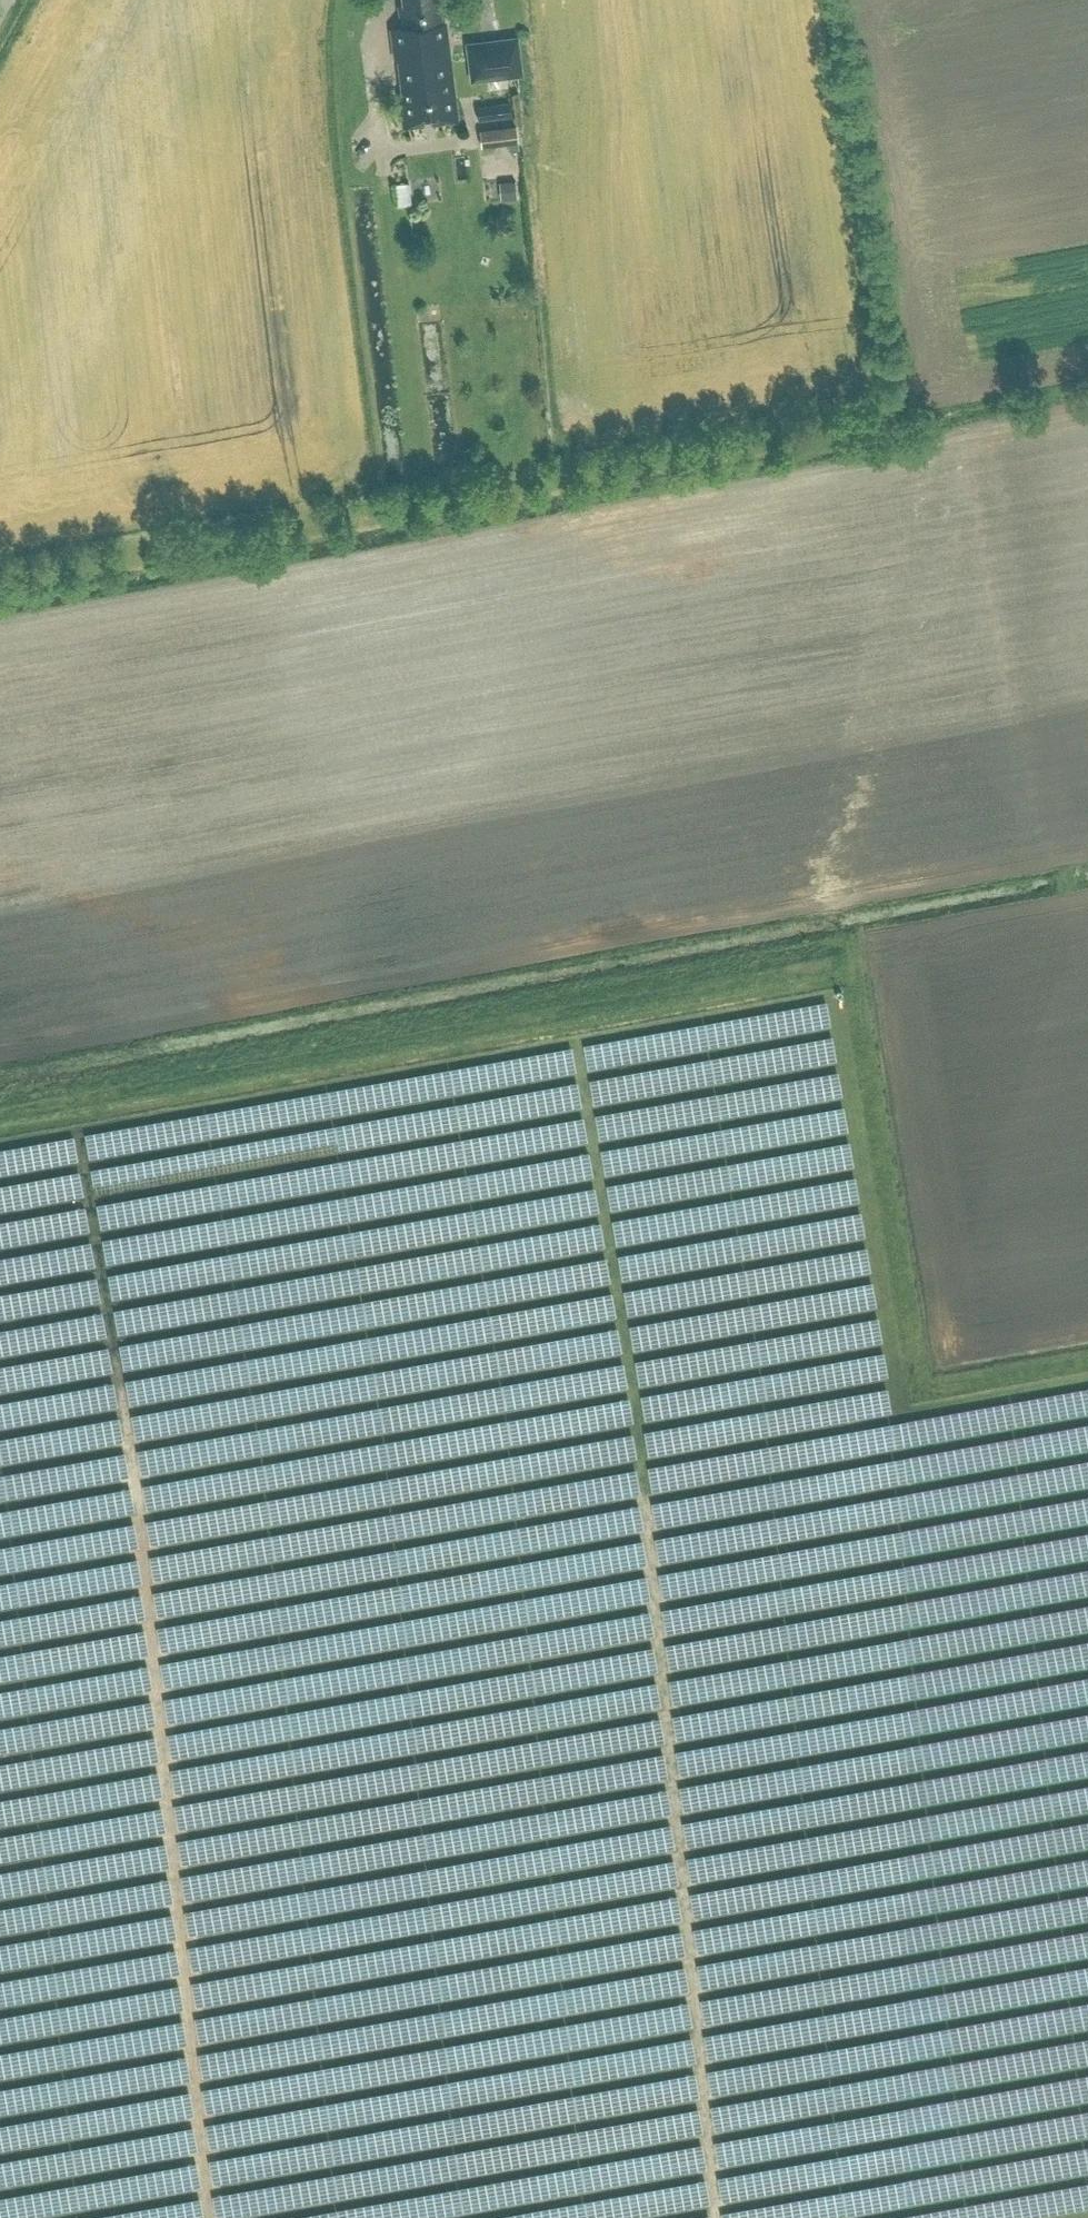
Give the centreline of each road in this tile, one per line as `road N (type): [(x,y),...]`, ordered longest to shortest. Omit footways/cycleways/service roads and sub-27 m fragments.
road 1 (track): [(0,570),(894,404)]
road 2 (track): [(0,1108),(851,954)]

